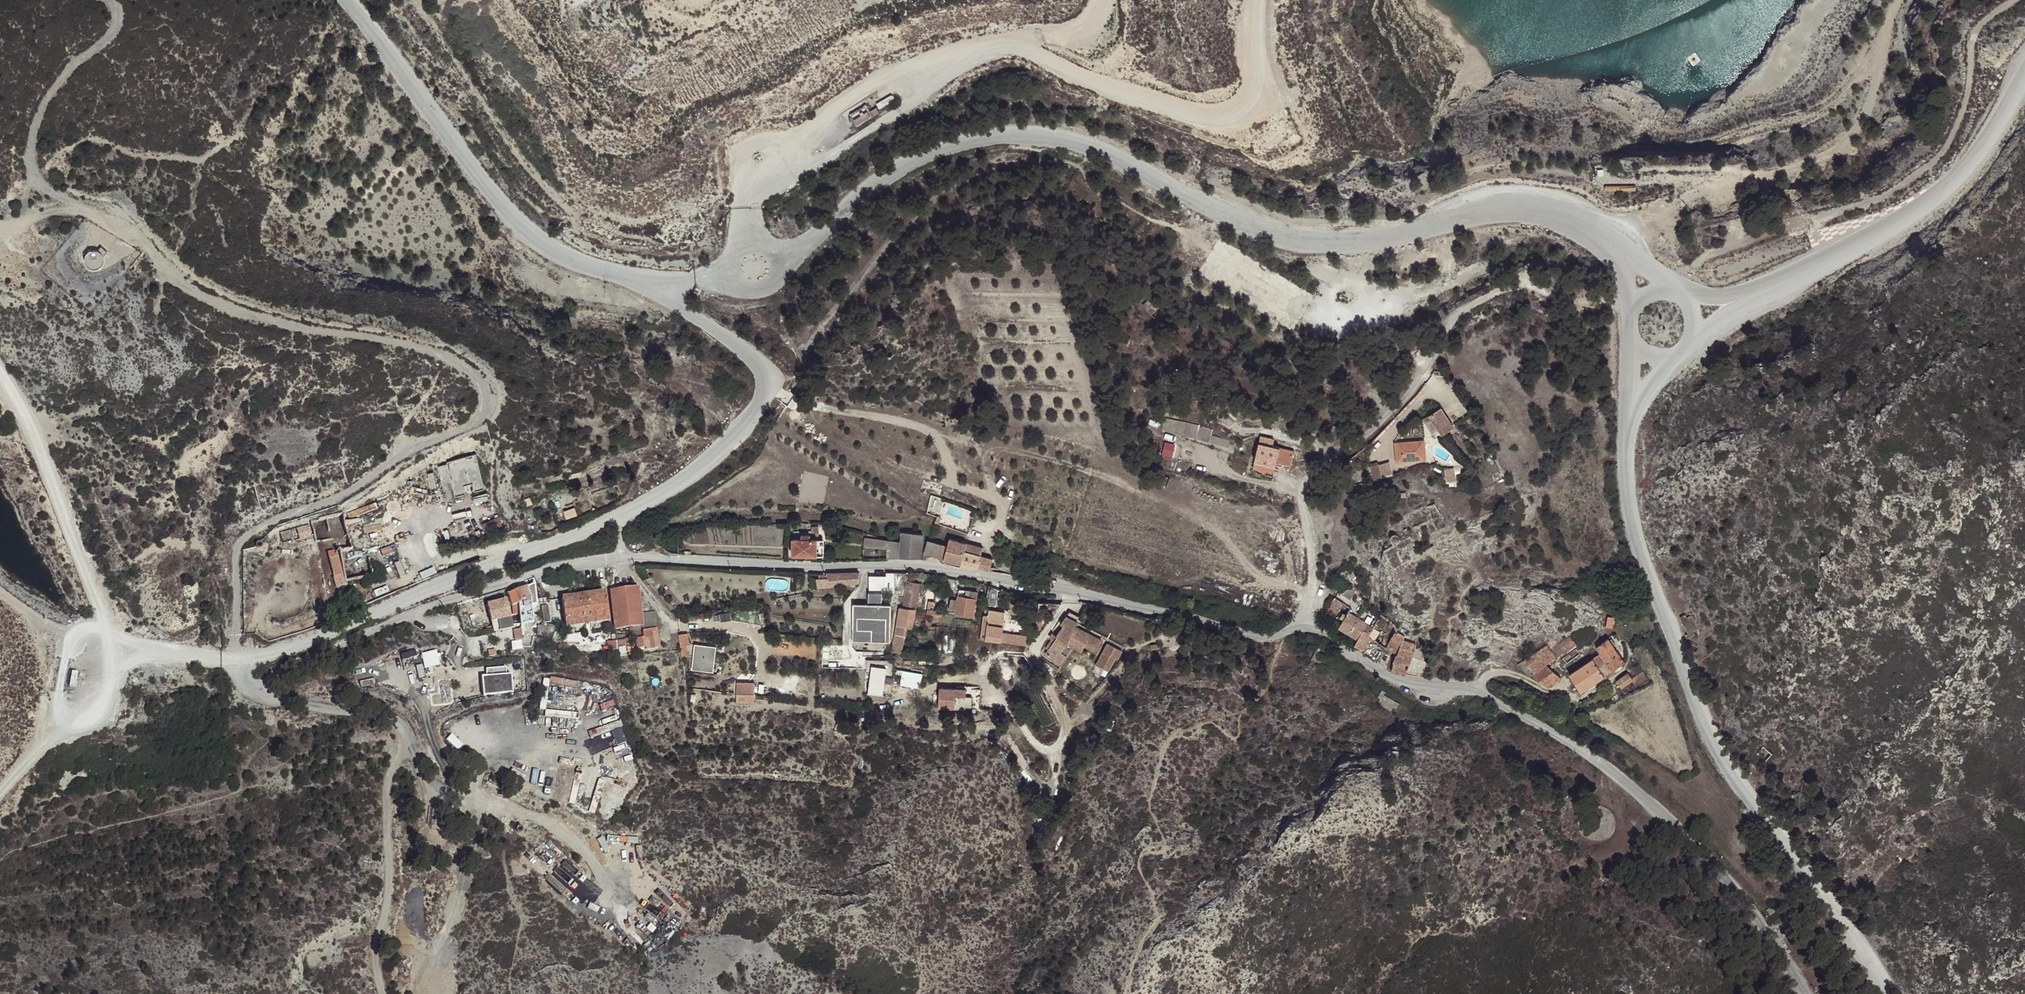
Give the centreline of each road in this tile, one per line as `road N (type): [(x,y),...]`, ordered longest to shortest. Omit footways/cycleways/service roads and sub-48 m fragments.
road 1 (residential): [(485,590),(622,556),(696,565),(913,566),(1252,633),(1282,635),(1301,624),(1388,677),(1475,689),(1623,773),(1772,925),(1814,993)]
road 2 (track): [(112,0),(121,14),(115,30),(68,72),(38,114),(29,165),(36,183),(134,233),(190,289),(308,330),(461,358),(493,394),(492,414),(480,428),(415,443),(357,494),(239,540),(238,661)]
road 3 (unclassified): [(635,281),(768,373),(762,405),(742,430),(689,478),(619,519),(238,661),(256,688),(275,687),(345,644),(485,590)]
road 4 (unclassified): [(777,266),(917,158),(1014,135),(1104,154),(1313,241),(1388,239),(1505,204),(1574,217),(1615,246)]
road 5 (unclassified): [(1633,405),(1625,455),(1633,528),(1709,737),(1833,906),(1886,993)]
road 6 (track): [(1668,291),(1718,251),(1857,206),(1936,162),(1964,107),(1972,35),(2018,0)]
road 7 (track): [(916,103),(971,59),(1022,40),(1228,117),(1253,97),(1262,72),(1262,0)]
road 8 (unclassified): [(344,0),(505,208),(544,245),(635,281)]
road 9 (track): [(1615,246),(1663,209),(1808,169),(1849,139),(1873,105),(1898,0)]
road 10 (track): [(758,198),(772,165),(858,96),(939,57),(1064,30),(1092,14),(1098,0)]
road 11 (unclassified): [(1751,296),(1937,196),(1984,146),(2024,73)]

